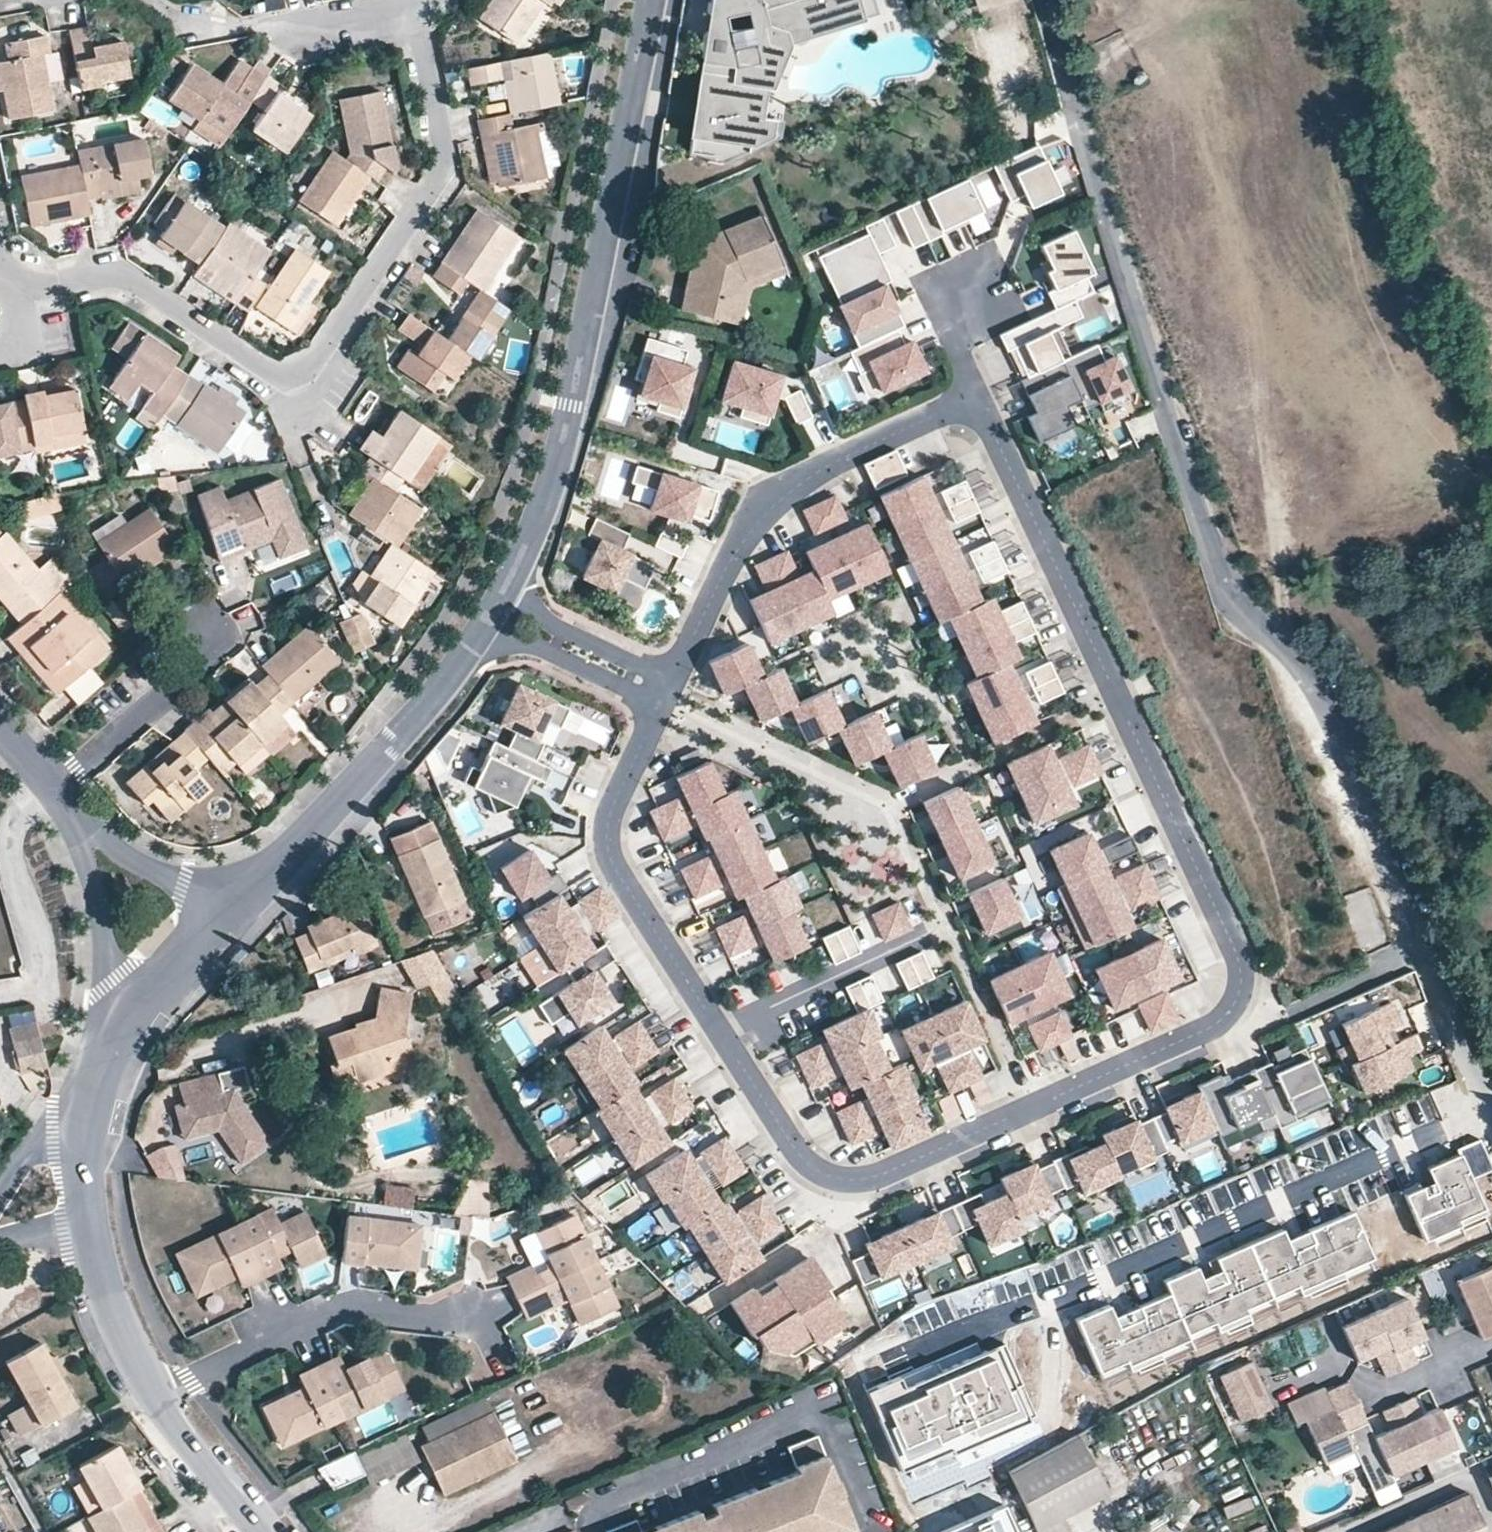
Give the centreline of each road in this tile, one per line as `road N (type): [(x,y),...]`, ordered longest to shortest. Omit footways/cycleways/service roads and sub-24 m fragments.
road 1 (residential): [(664,693),(615,797),(606,843),(805,1162),(830,1184),(862,1185),(1215,1024),(1238,1000),(1237,950),(974,393)]
road 2 (residential): [(1044,0),(1206,547),(1241,606),(1315,680),(1491,1137)]
road 3 (residential): [(15,290),(116,277),(269,376),(286,383),(318,369),(440,172),(404,10)]
road 4 (residential): [(654,0),(558,462),(510,589)]
road 5 (residential): [(974,393),(770,495),(664,693)]
road 6 (residential): [(156,1396),(341,1306),(469,1321),(488,1361)]
road 7 (residential): [(483,632),(265,887)]
road 8 (residential): [(68,811),(107,942),(109,1065)]
road 9 (residential): [(265,887),(109,1065)]
road 10 (residential): [(176,13),(211,27),(281,28),(404,10)]
road 11 (residential): [(55,791),(201,665),(210,629)]
road 12 (residential): [(265,887),(214,892),(160,878),(119,856),(68,811)]
road 13 (residential): [(483,632),(633,694),(664,693)]
road 14 (residential): [(664,693),(641,668),(542,618),(510,589)]
road 15 (residential): [(89,1235),(106,1294),(156,1396)]
road 16 (residential): [(1491,1520),(1472,1481),(1355,1531)]
road 17 (residential): [(156,1396),(260,1531)]
road 18 (residential): [(1491,1345),(1391,1388),(1362,1382)]
road 19 (residential): [(91,1115),(56,1127),(27,1154),(0,1200)]
road 20 (residential): [(91,1115),(89,1235)]

